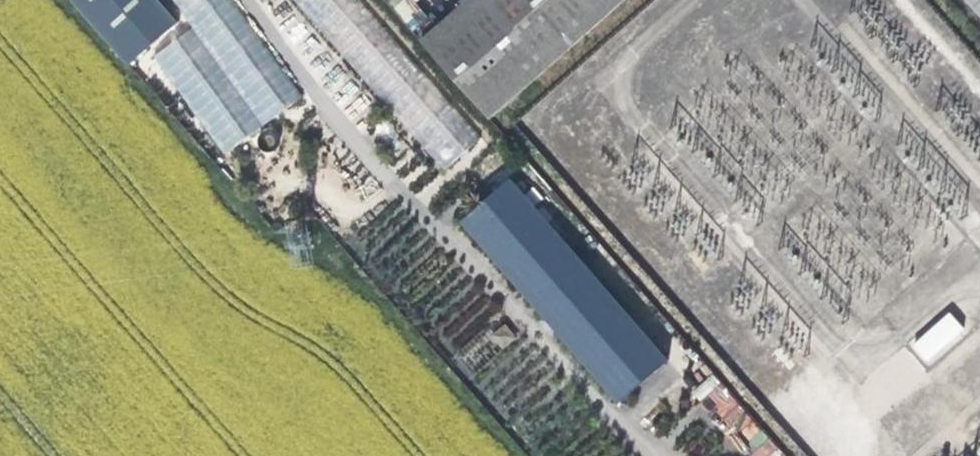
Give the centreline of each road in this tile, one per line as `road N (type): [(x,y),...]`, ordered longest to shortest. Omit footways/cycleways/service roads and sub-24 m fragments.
road 1 (track): [(502,455),(359,287),(270,255),(48,0)]

